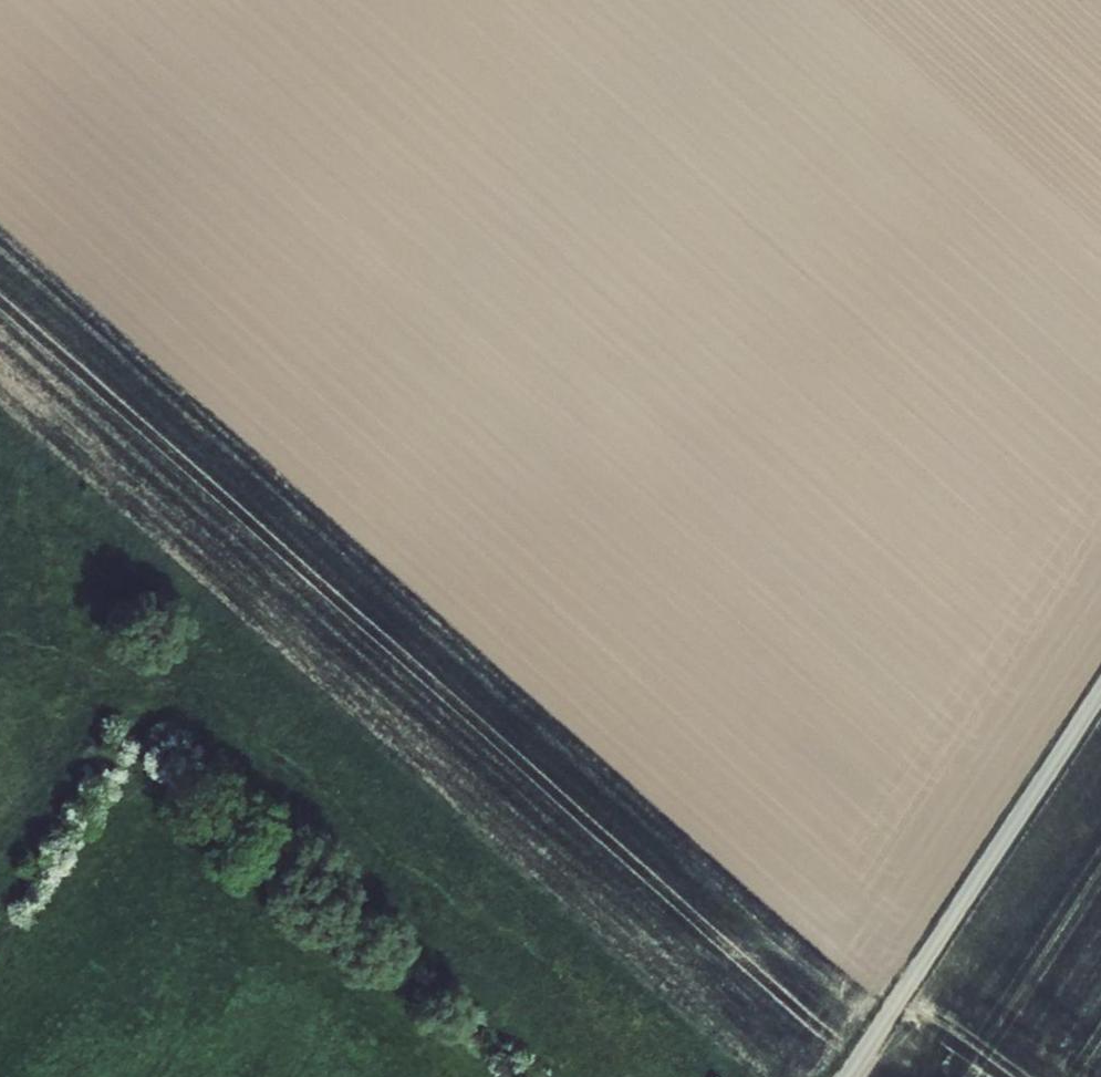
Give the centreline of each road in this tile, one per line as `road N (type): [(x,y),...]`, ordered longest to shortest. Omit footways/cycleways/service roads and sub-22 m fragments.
road 1 (residential): [(847,1076),(1100,691)]

